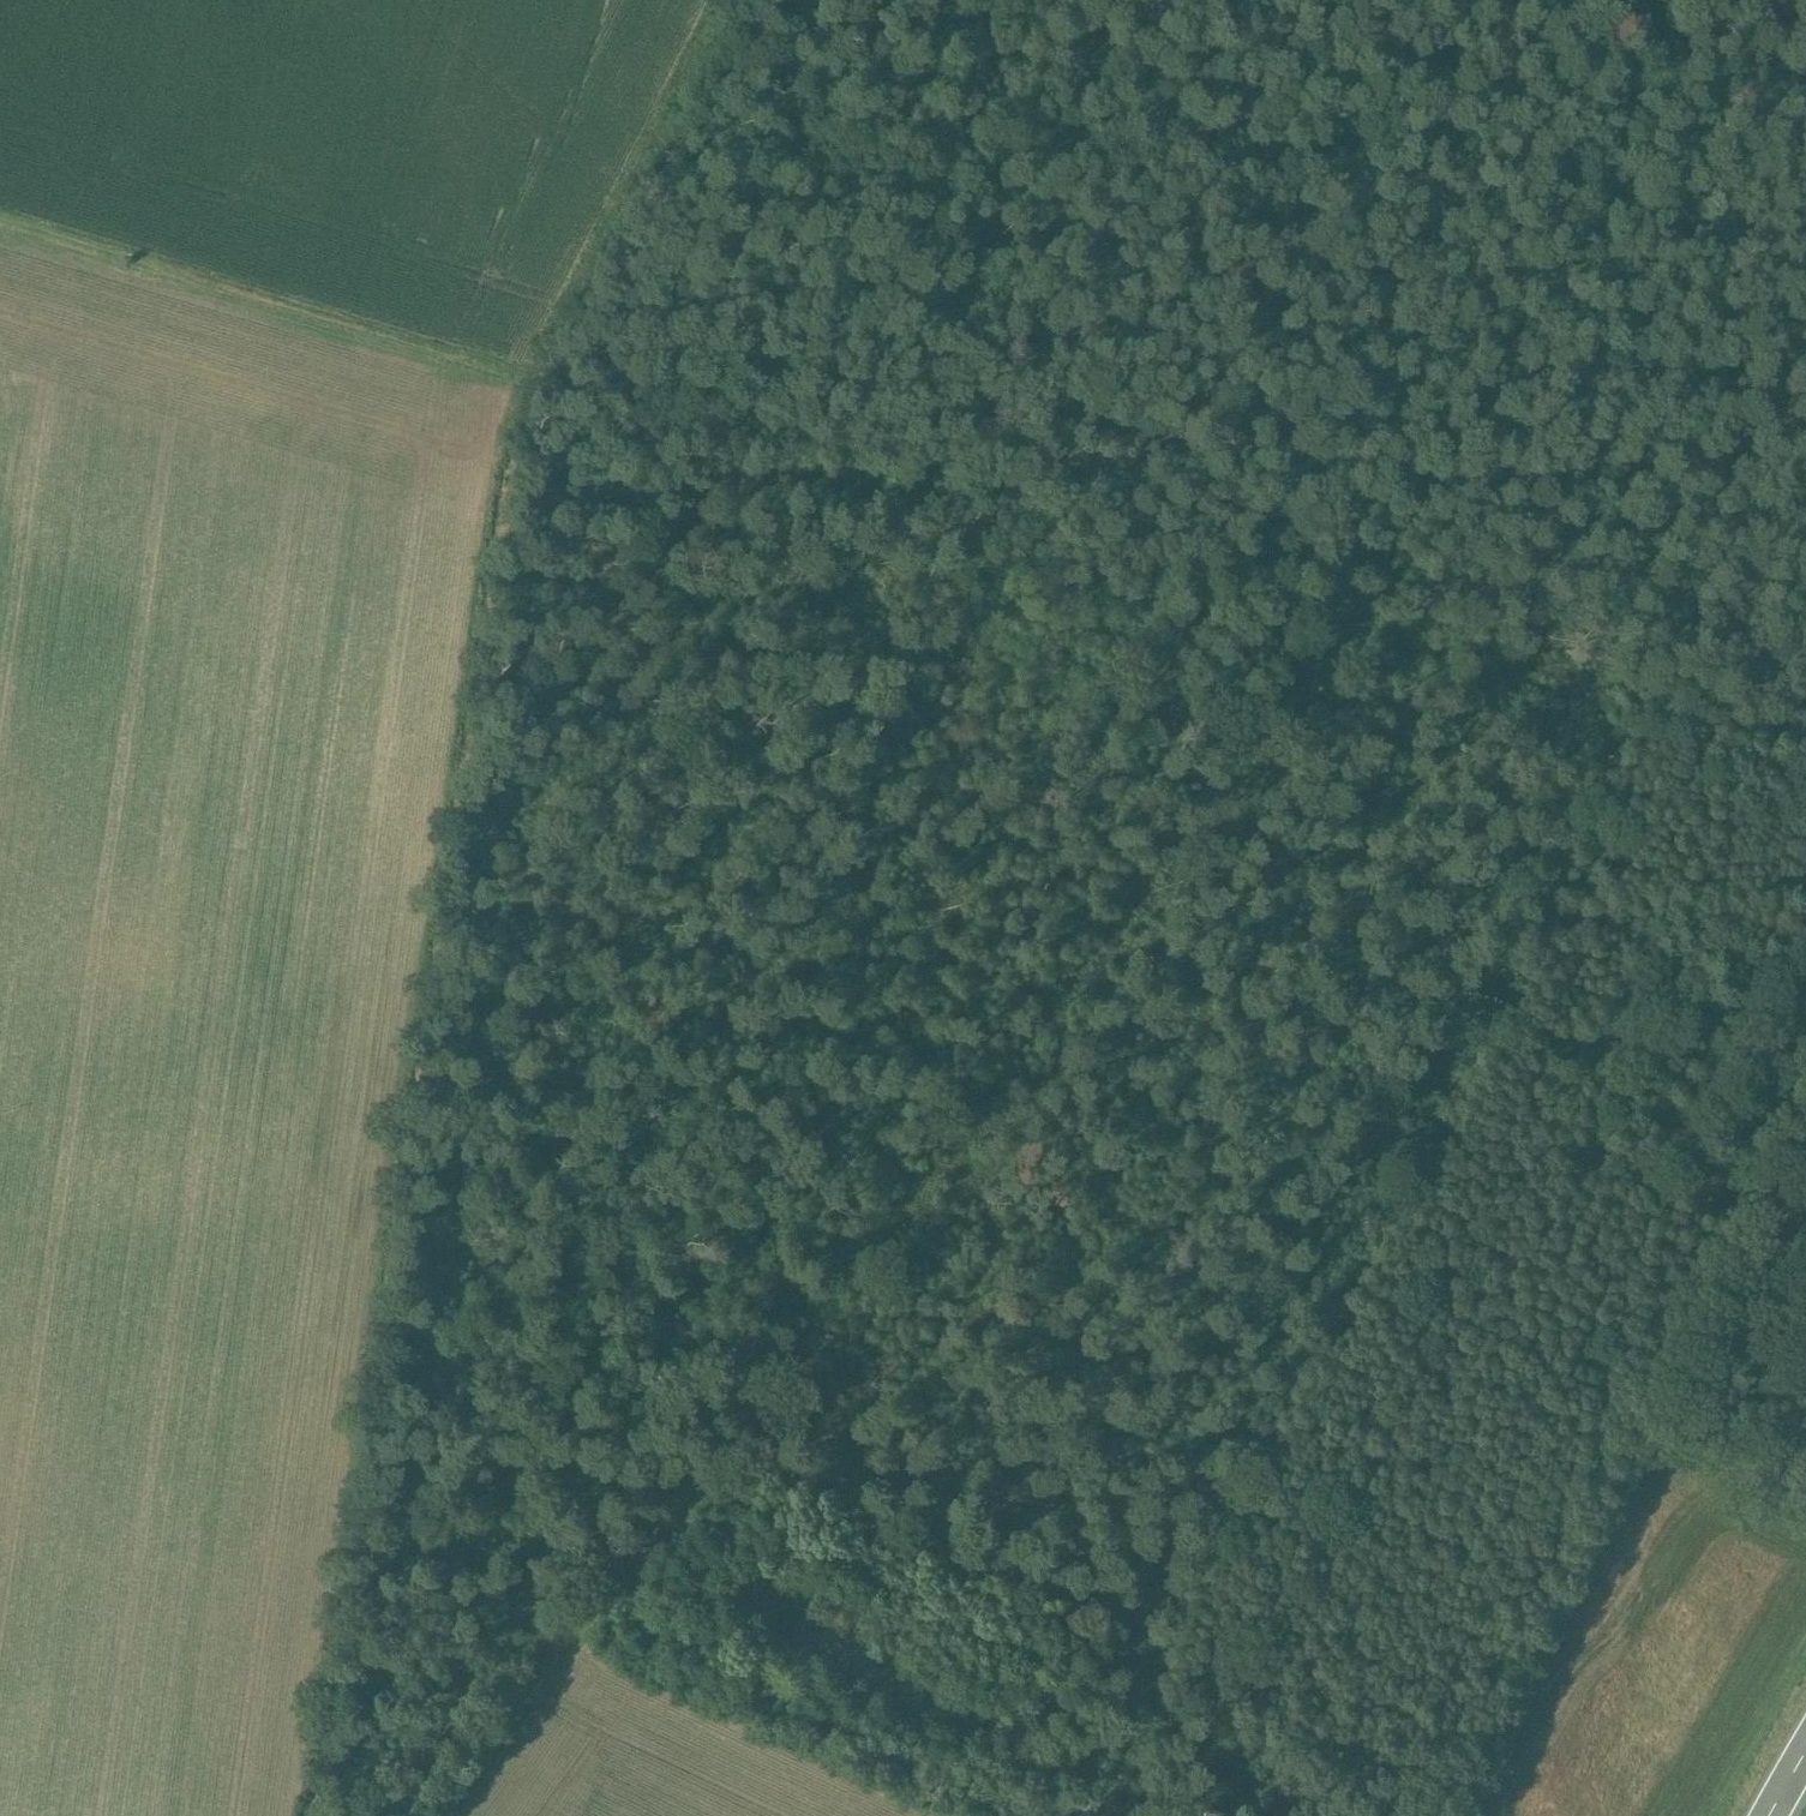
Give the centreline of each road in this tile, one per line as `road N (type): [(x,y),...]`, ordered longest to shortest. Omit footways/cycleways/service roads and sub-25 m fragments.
road 1 (track): [(1347,599),(538,377),(0,213)]
road 2 (track): [(1347,599),(1603,184)]
road 3 (track): [(448,1815),(703,1478)]
road 4 (track): [(1603,184),(1651,0)]

